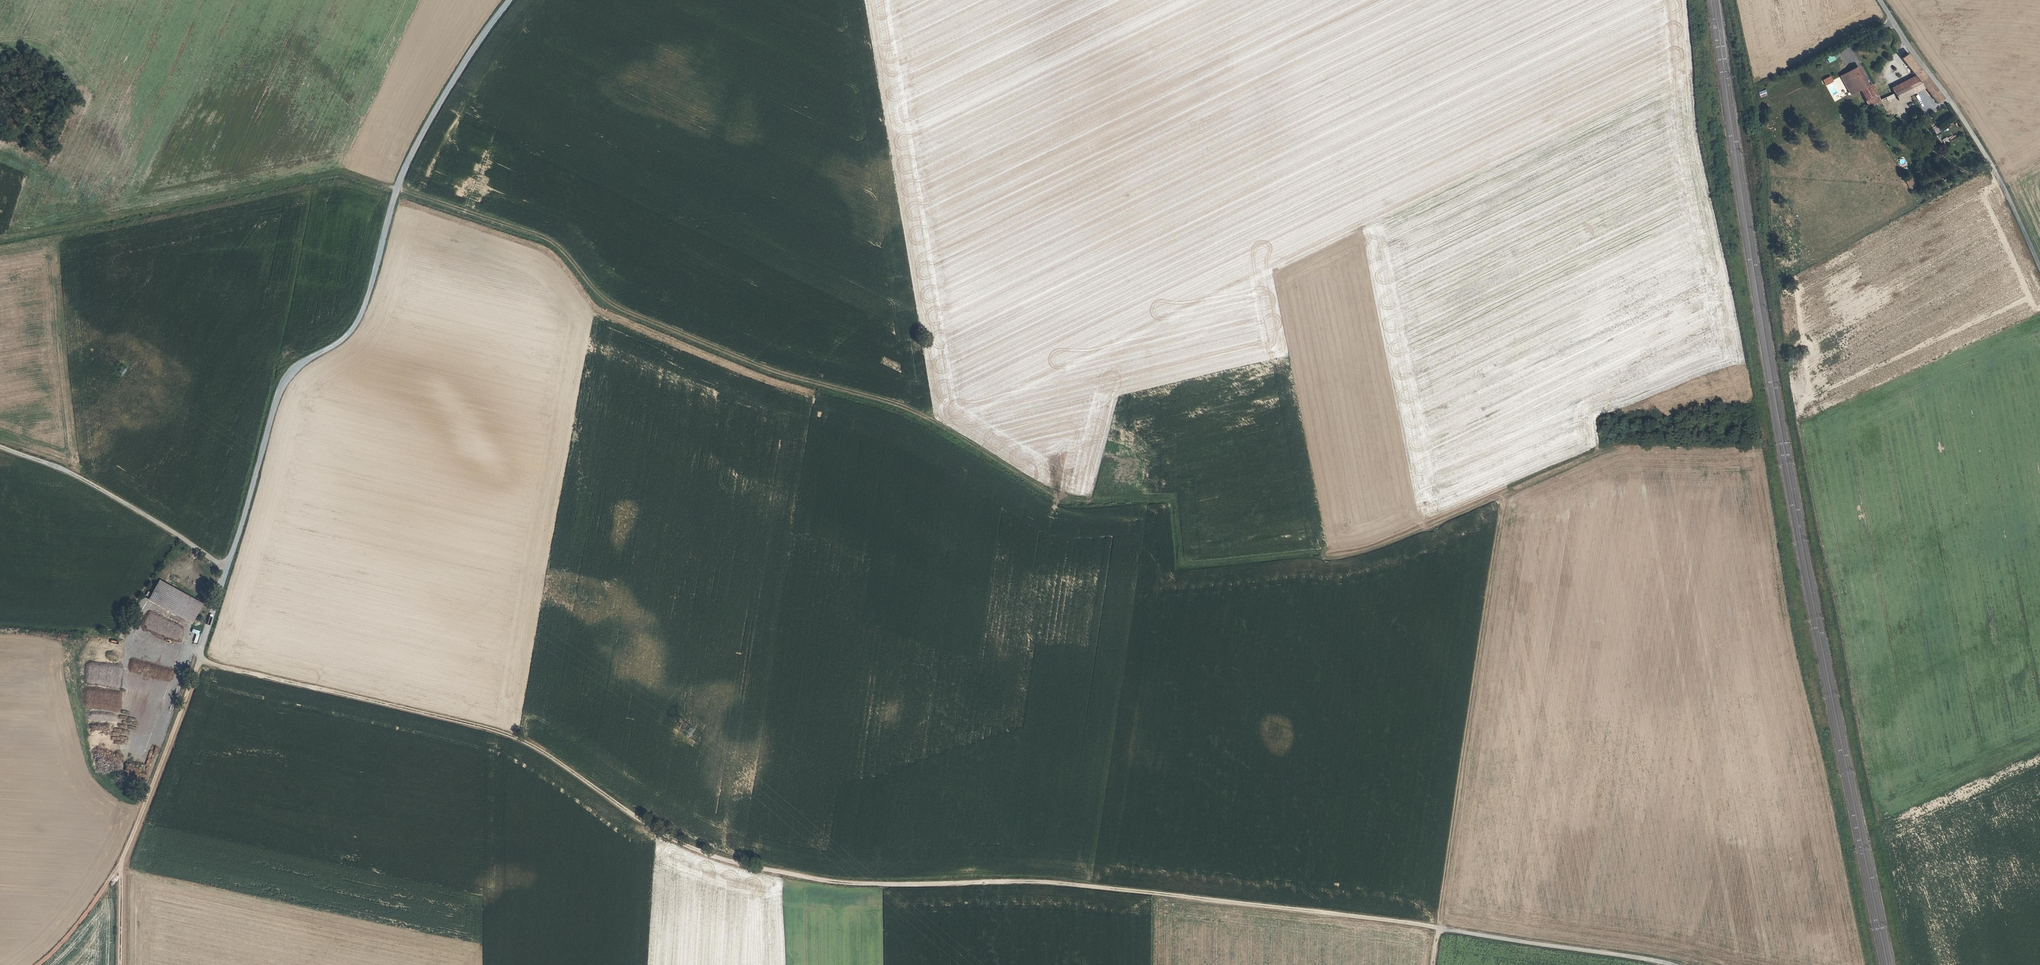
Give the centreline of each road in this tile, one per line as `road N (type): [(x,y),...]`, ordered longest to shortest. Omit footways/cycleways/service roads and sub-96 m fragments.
road 1 (track): [(1439,928),(1029,882),(868,885),(761,869),(688,846),(509,734),(199,659)]
road 2 (track): [(226,570),(281,389),(299,363),(346,338),(360,319),(413,151),(511,0)]
road 3 (track): [(1503,501),(1434,964)]
road 4 (unclassified): [(2039,266),(1982,149),(1879,0)]
road 5 (track): [(0,448),(93,484),(226,570)]
road 6 (unclassified): [(1439,928),(1675,964)]
road 7 (track): [(199,659),(123,863)]
road 8 (track): [(123,863),(66,946),(41,964)]

